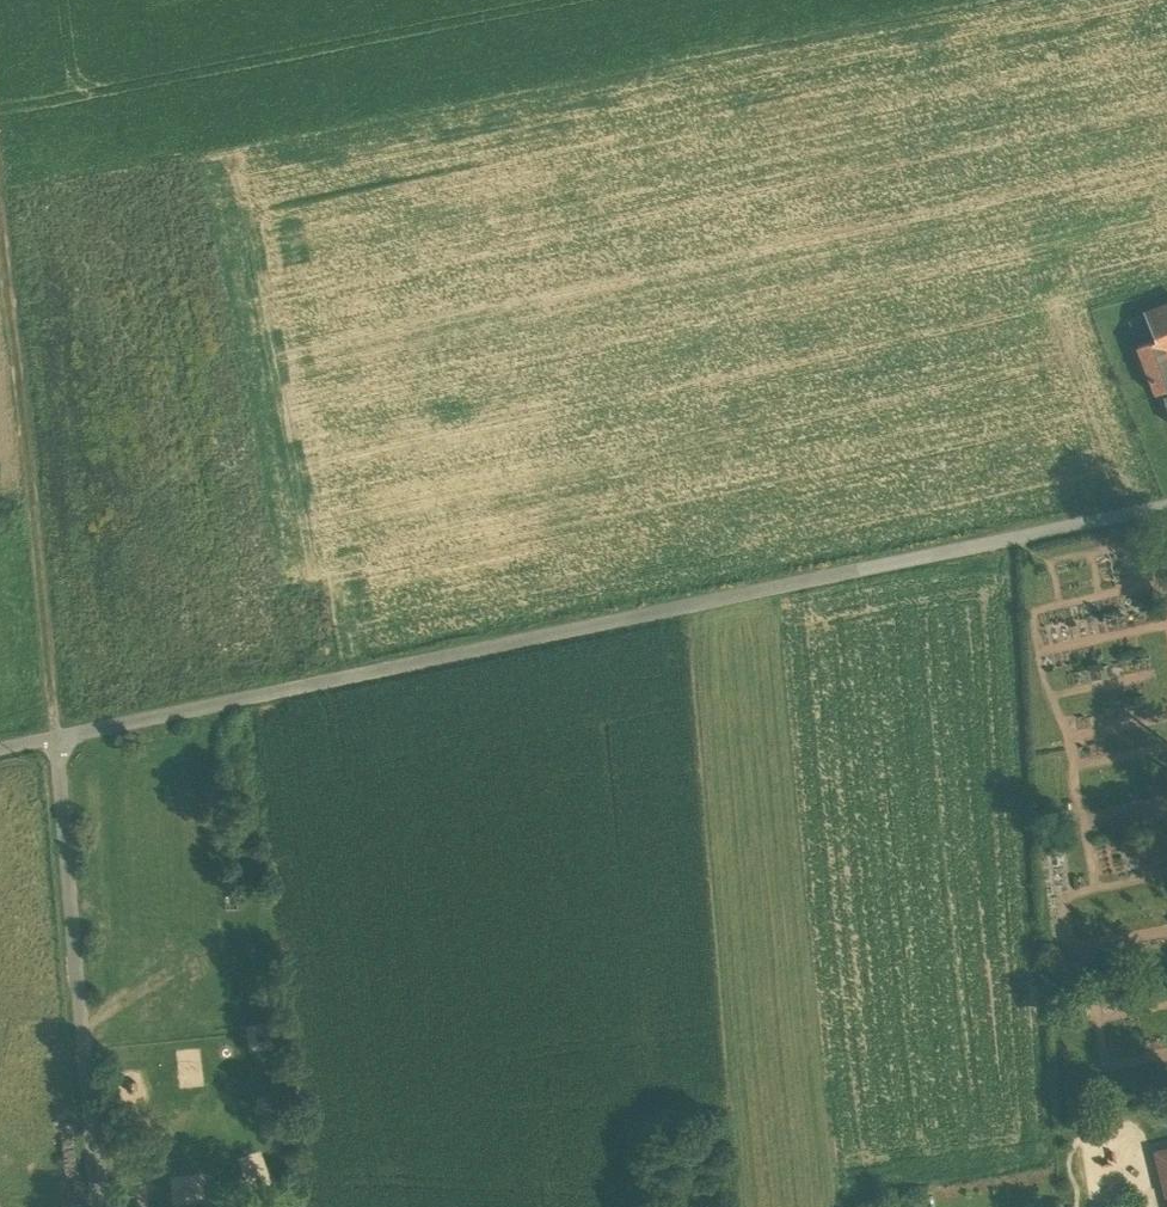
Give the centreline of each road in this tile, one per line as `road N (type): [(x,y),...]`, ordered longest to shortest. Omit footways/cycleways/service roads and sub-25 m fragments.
road 1 (track): [(0,749),(1166,509)]
road 2 (track): [(56,738),(0,238)]
road 3 (residential): [(56,738),(97,1206)]

